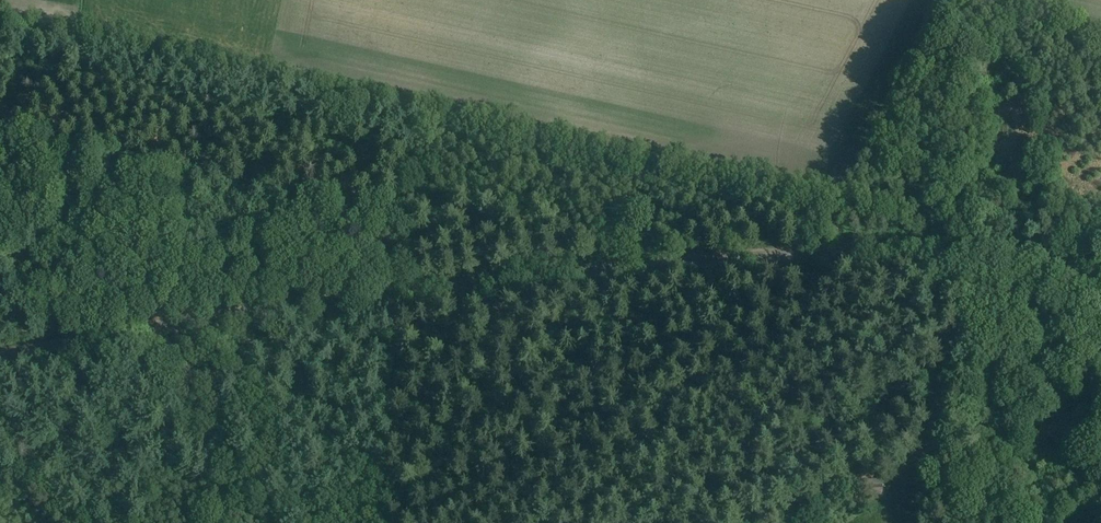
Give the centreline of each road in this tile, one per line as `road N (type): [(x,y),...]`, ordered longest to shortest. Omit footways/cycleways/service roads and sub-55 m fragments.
road 1 (tertiary): [(1100,292),(987,252),(877,248),(353,300),(0,358)]
road 2 (track): [(78,31),(837,196),(831,251)]
road 3 (track): [(956,250),(957,329),(940,374),(934,431),(909,491)]

